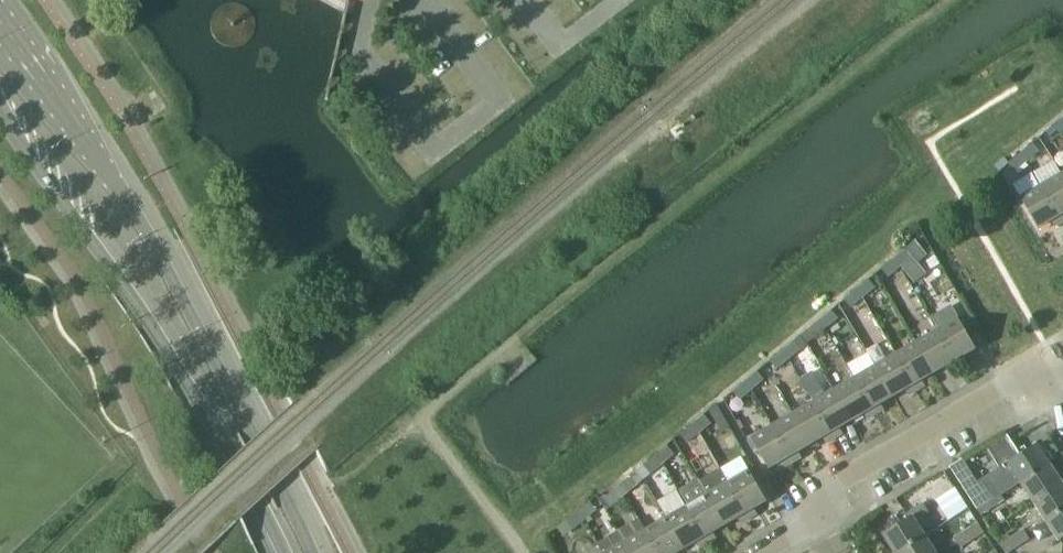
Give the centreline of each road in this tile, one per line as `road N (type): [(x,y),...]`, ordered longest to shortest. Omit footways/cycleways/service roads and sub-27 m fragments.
road 1 (secondary): [(310,552),(134,214),(0,25)]
road 2 (secondary): [(0,116),(233,451),(284,552)]
road 3 (residential): [(834,506),(1062,381)]

